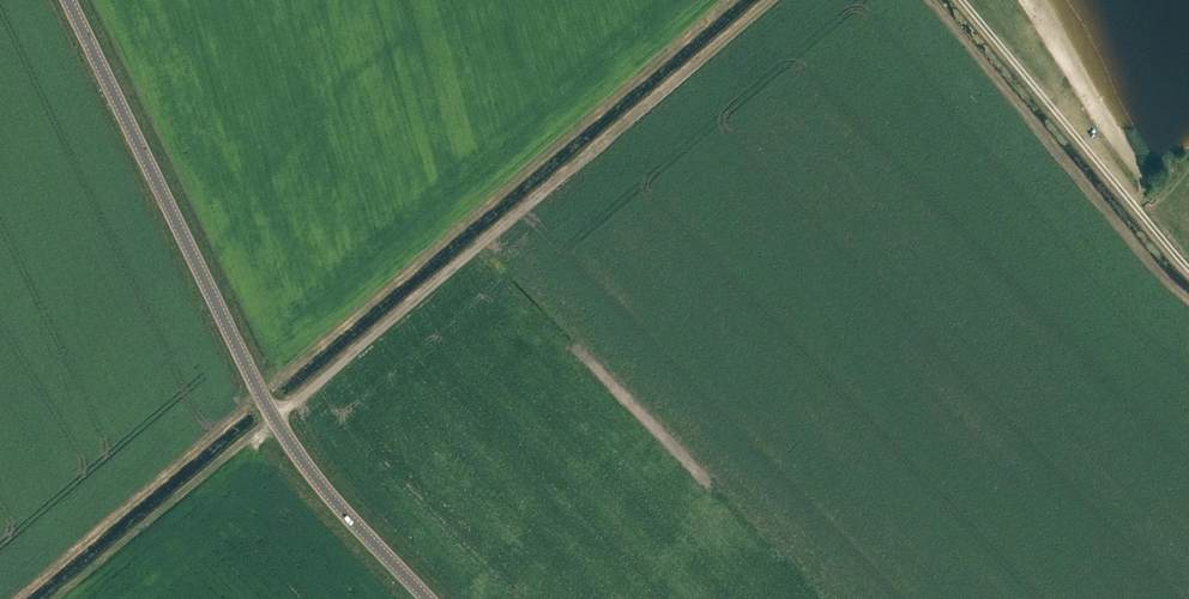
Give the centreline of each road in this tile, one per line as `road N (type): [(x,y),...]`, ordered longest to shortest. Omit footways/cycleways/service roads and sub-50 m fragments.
road 1 (secondary): [(427,598),(336,504),(288,438),(69,0)]
road 2 (track): [(275,417),(772,0)]
road 3 (track): [(962,0),(1188,268)]

